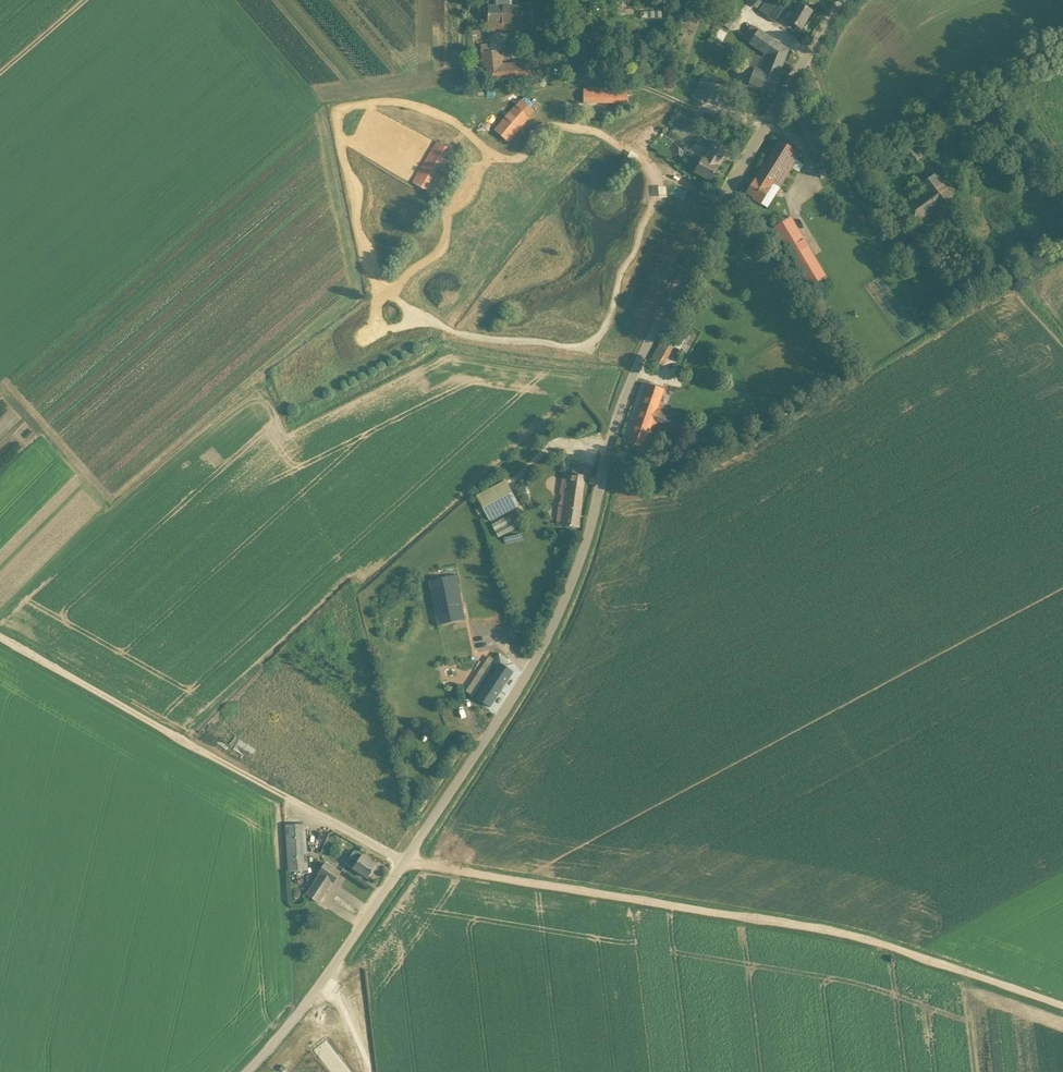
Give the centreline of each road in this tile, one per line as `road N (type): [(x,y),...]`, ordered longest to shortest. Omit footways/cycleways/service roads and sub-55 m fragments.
road 1 (unclassified): [(246,1071),(329,981),(564,615),(590,554),(615,428),(644,347),(763,131),(848,0)]
road 2 (track): [(0,636),(407,861),(853,938),(1062,1007)]
road 3 (track): [(1062,168),(1003,92),(978,92),(849,144),(810,56)]

